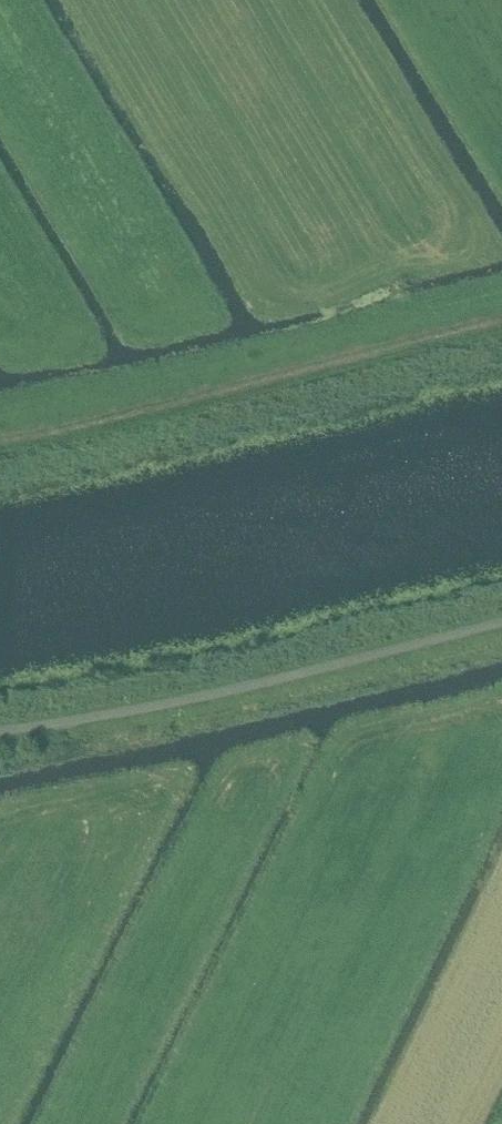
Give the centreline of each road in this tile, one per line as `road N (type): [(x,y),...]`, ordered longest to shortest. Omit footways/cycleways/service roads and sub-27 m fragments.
road 1 (track): [(501,302),(0,423)]

